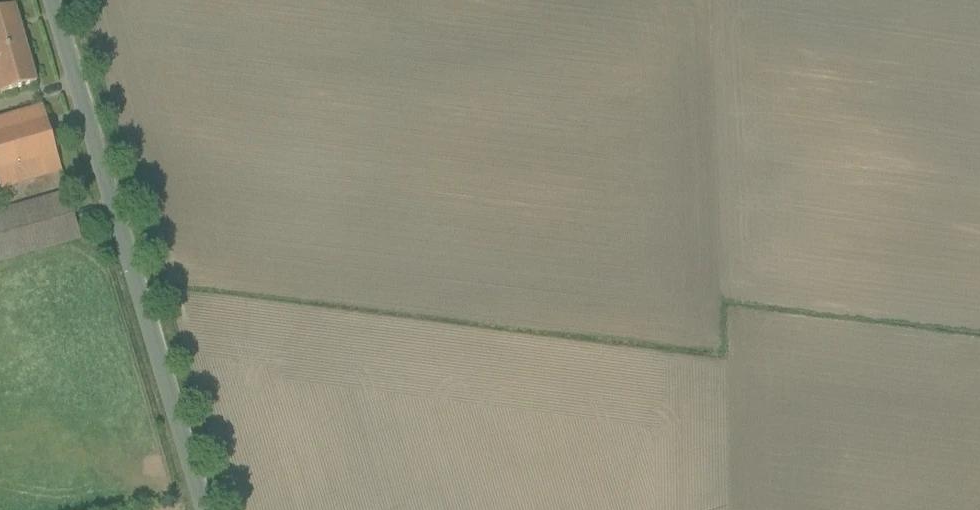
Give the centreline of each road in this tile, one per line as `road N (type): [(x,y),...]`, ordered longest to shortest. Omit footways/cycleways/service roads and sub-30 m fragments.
road 1 (unclassified): [(50,0),(203,509)]

